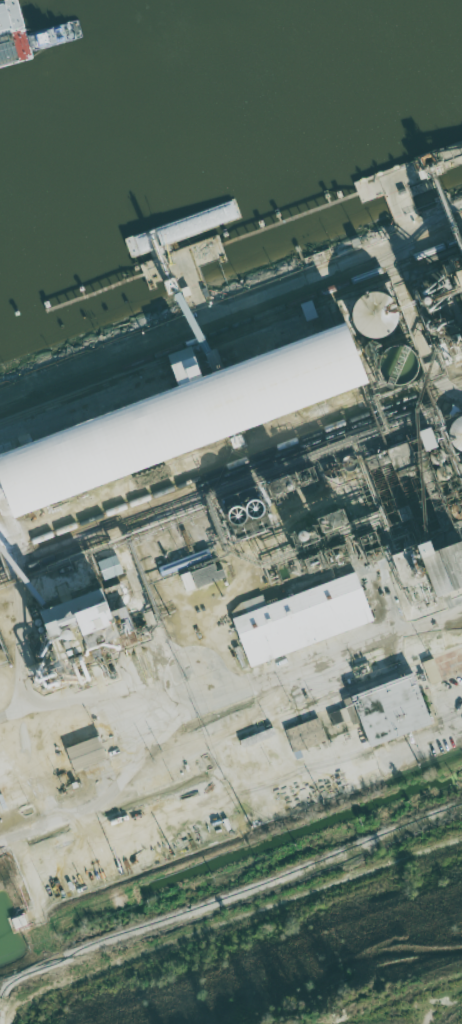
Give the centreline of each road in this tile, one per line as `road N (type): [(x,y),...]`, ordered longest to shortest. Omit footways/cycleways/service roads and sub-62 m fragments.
road 1 (track): [(11,1023),(55,993),(461,844)]

